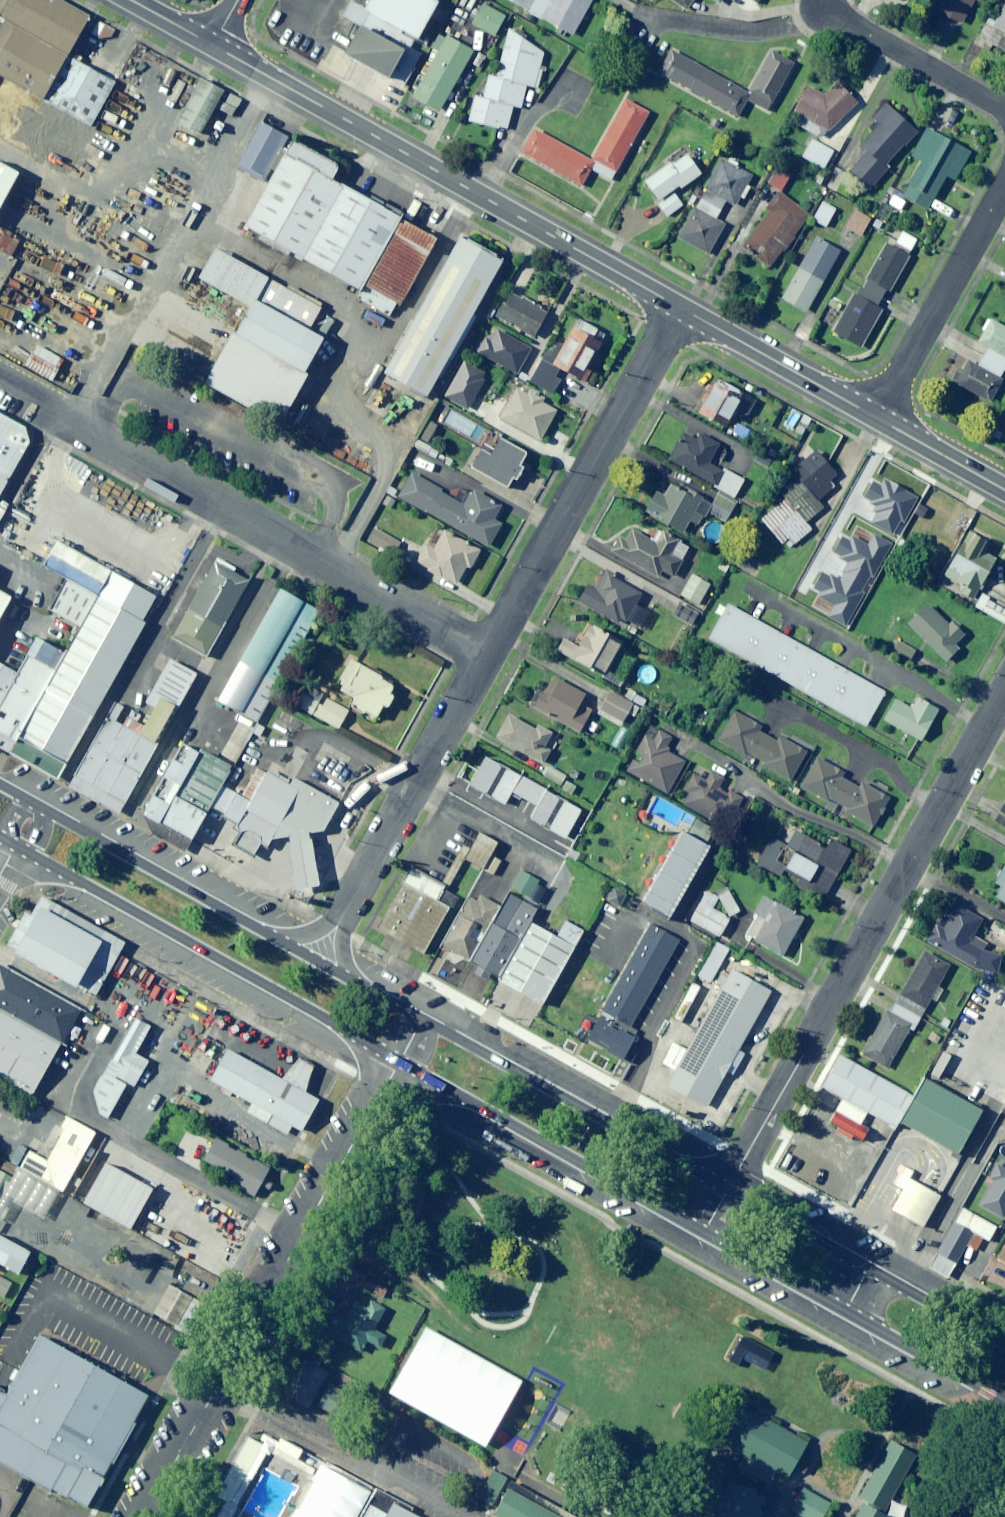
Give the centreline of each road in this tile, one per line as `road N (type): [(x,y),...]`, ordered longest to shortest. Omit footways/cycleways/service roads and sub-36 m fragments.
road 1 (residential): [(727,1193),(1004,695)]
road 2 (residential): [(487,657),(0,374)]
road 3 (tertiary): [(686,311),(212,44)]
road 4 (residential): [(147,1516),(394,1069)]
road 5 (primary): [(394,1069),(11,844)]
road 6 (residential): [(487,657),(686,311)]
road 7 (primary): [(421,1022),(727,1193)]
road 8 (primary): [(699,1238),(394,1069)]
road 9 (residential): [(343,909),(487,657)]
road 10 (primary): [(33,803),(273,939)]
road 11 (residential): [(873,414),(1004,184)]
road 12 (residential): [(817,4),(1004,110)]
road 13 (tertiary): [(873,414),(686,311)]
road 14 (primary): [(1004,1410),(860,1328)]
road 15 (tertiary): [(1004,489),(873,414)]
road 16 (primary): [(819,1305),(699,1238)]
road 17 (primary): [(886,1281),(1004,1347)]
road 18 (primary): [(727,1193),(845,1258)]

